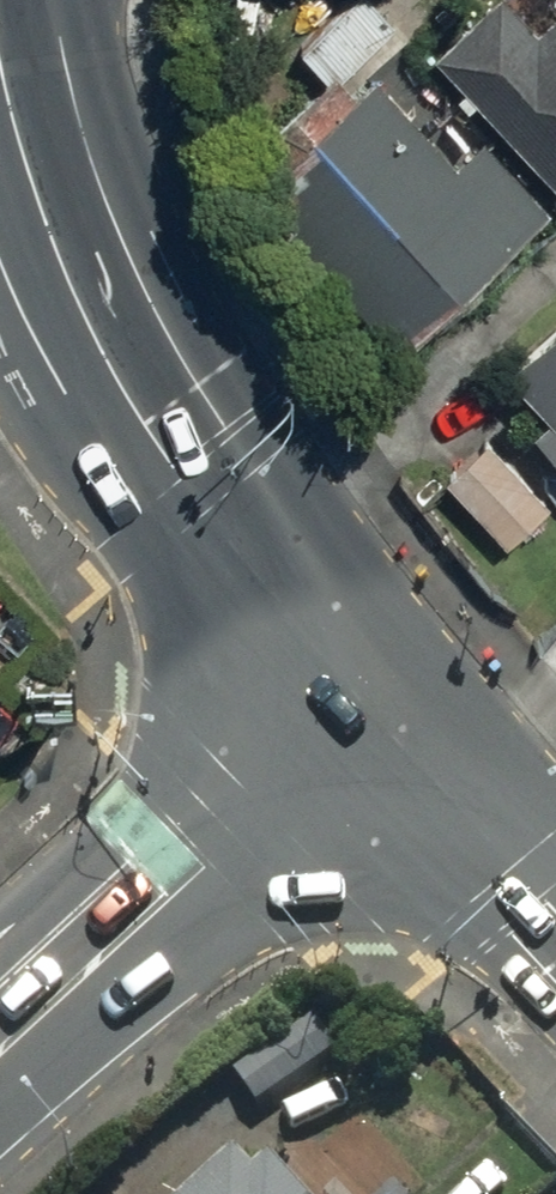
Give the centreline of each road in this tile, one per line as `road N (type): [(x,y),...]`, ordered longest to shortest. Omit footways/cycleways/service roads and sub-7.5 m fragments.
road 1 (secondary): [(359,724),(264,600),(108,355),(22,173),(11,132)]
road 2 (secondary): [(0,1059),(359,724)]
road 3 (secondary): [(555,927),(359,724)]
road 4 (unclassified): [(65,0),(11,132)]

